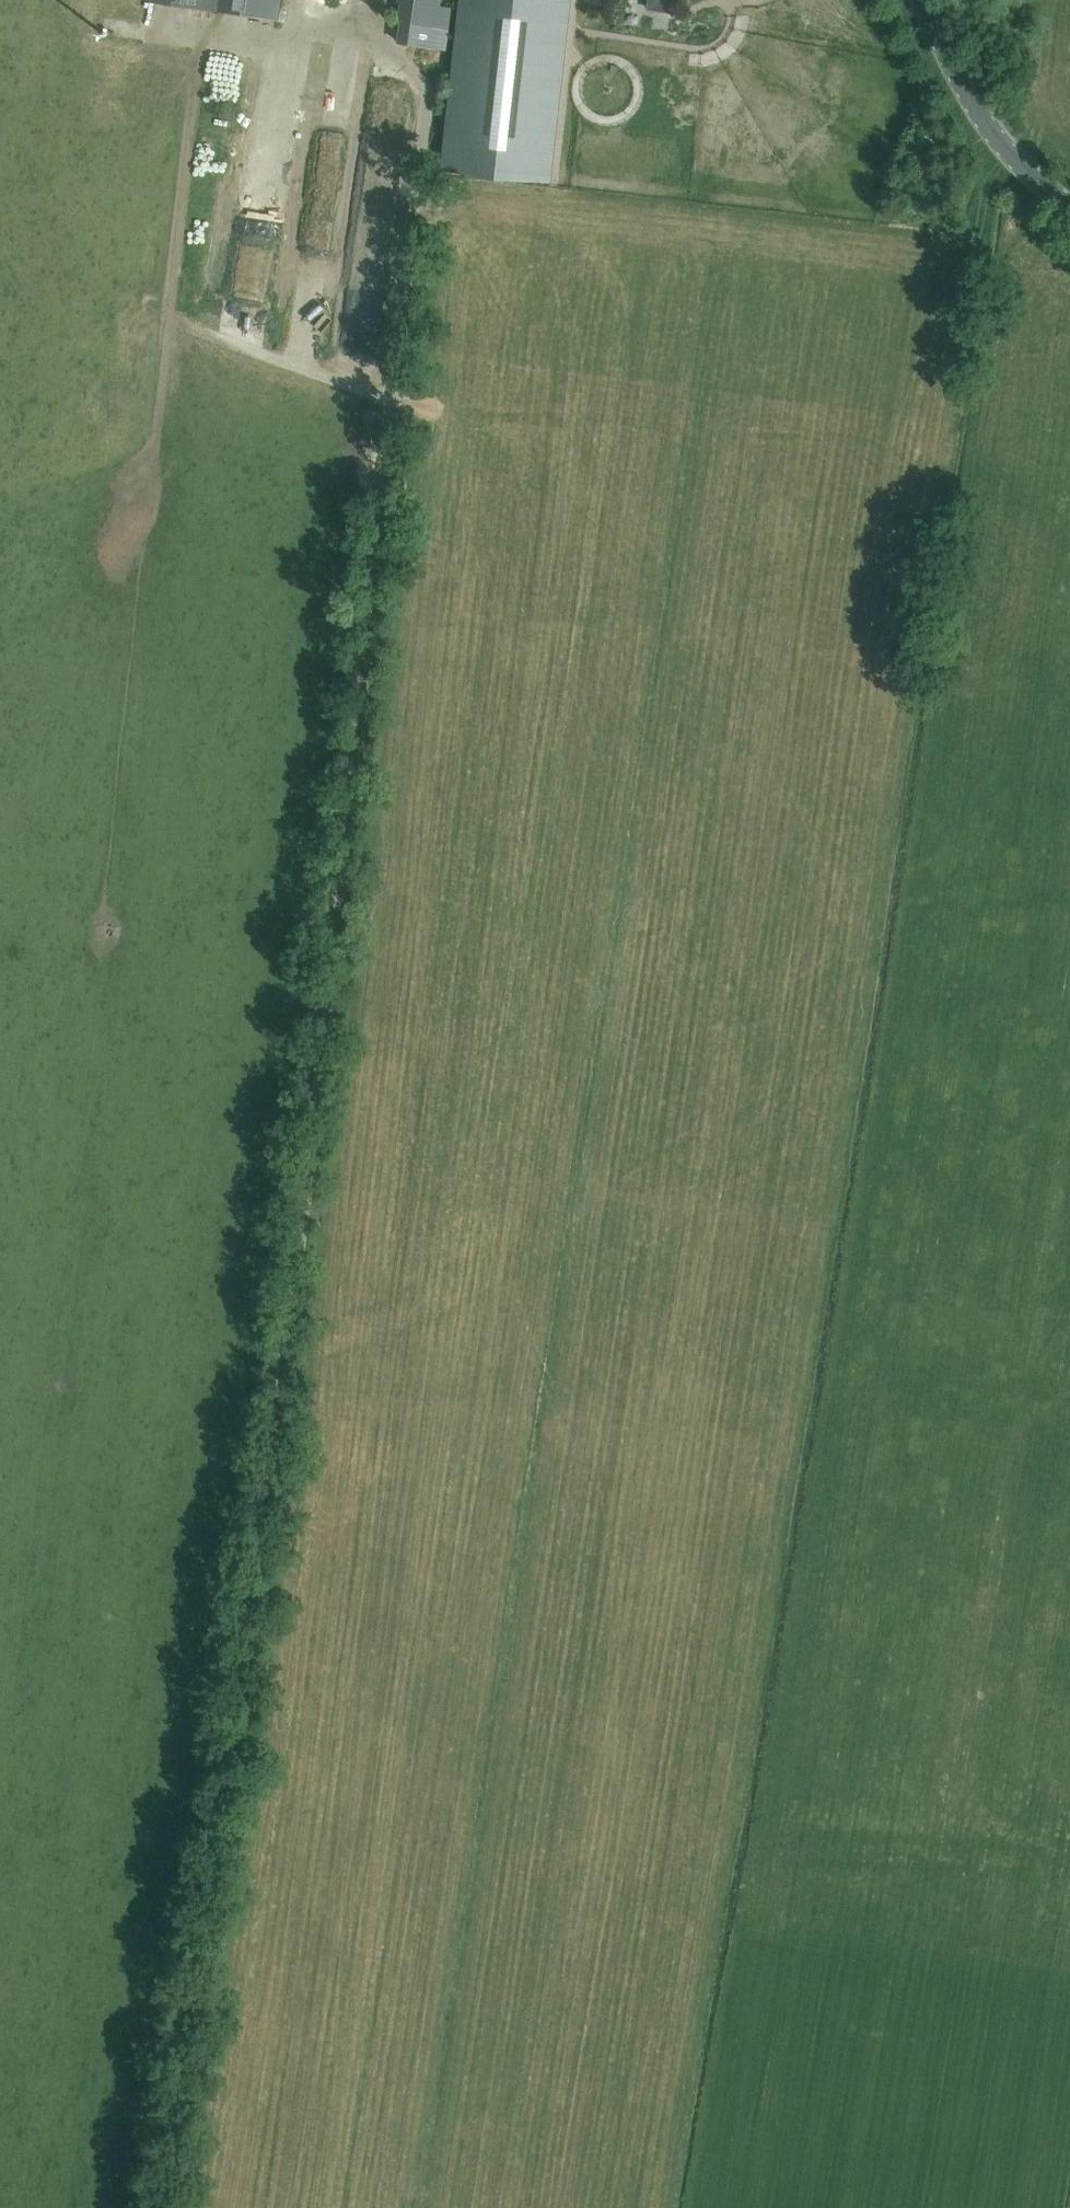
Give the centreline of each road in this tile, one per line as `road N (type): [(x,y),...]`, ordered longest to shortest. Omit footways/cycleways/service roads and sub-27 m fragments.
road 1 (tertiary): [(1069,203),(986,124),(922,0)]

